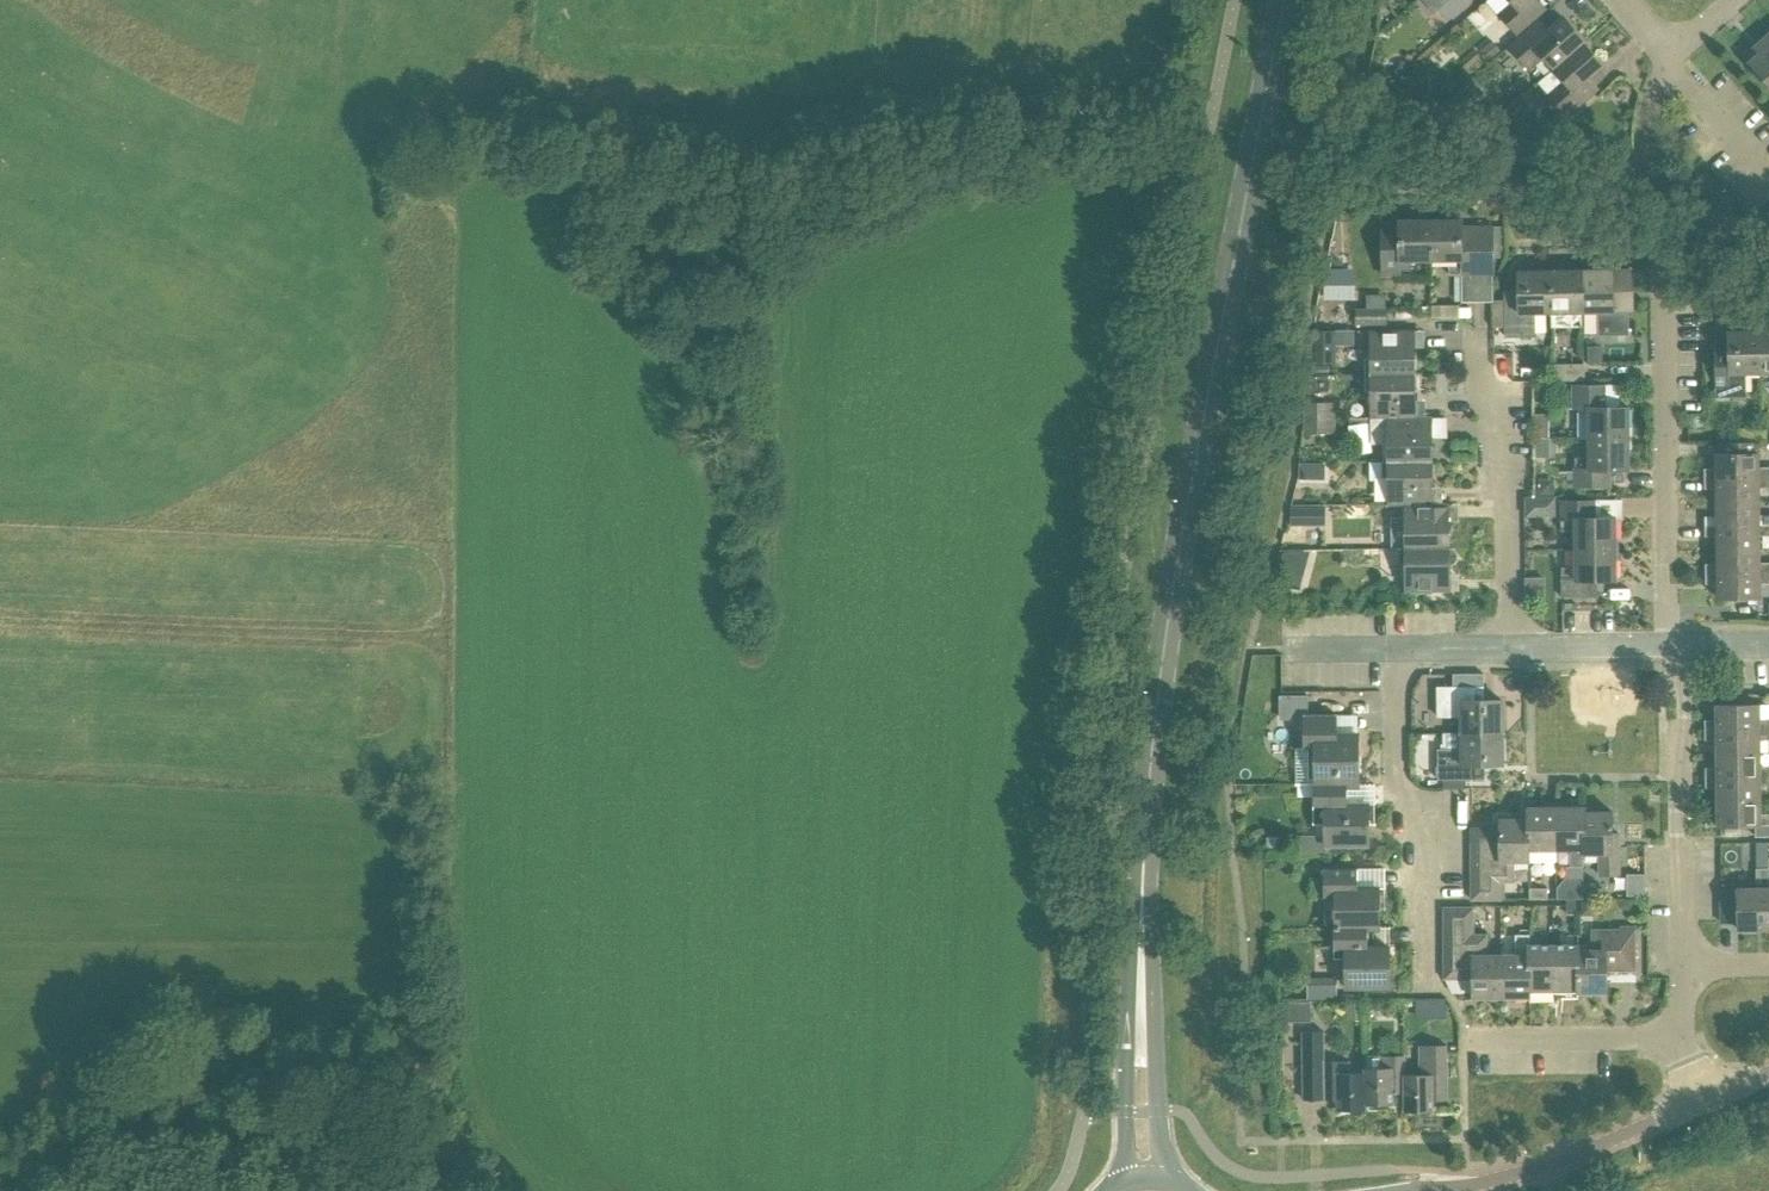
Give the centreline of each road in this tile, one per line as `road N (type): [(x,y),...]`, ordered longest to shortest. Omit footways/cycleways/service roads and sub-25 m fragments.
road 1 (primary): [(1145,1183),(1142,967),(1153,753),(1182,544),(1287,0)]
road 2 (residential): [(1669,645),(1664,305),(1647,148),(1649,108),(1673,56)]
road 3 (residential): [(1427,983),(1425,838),(1396,776),(1397,647)]
road 4 (residential): [(1683,964),(1681,673),(1669,645)]
road 5 (residential): [(1509,646),(1504,480),(1487,441),(1481,332)]
road 6 (tertiary): [(1447,1190),(1565,1157),(1703,1100)]
road 7 (residential): [(1470,1040),(1675,1042)]
road 8 (residential): [(1509,646),(1669,645)]

